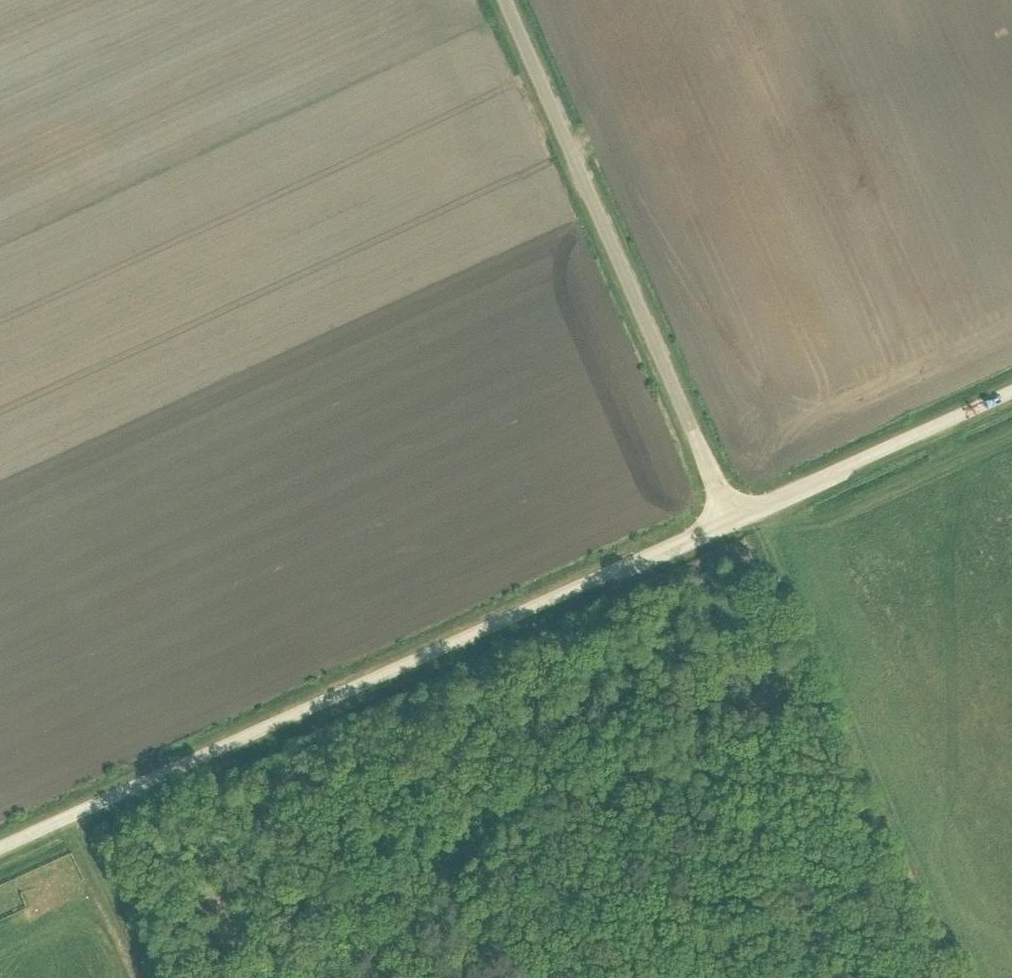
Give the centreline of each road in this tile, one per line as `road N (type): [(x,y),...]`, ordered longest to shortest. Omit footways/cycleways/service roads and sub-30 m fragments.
road 1 (unclassified): [(0,854),(731,518)]
road 2 (unclassified): [(731,518),(503,0)]
road 3 (unclassified): [(731,518),(1011,390)]
road 4 (track): [(68,823),(140,977)]

